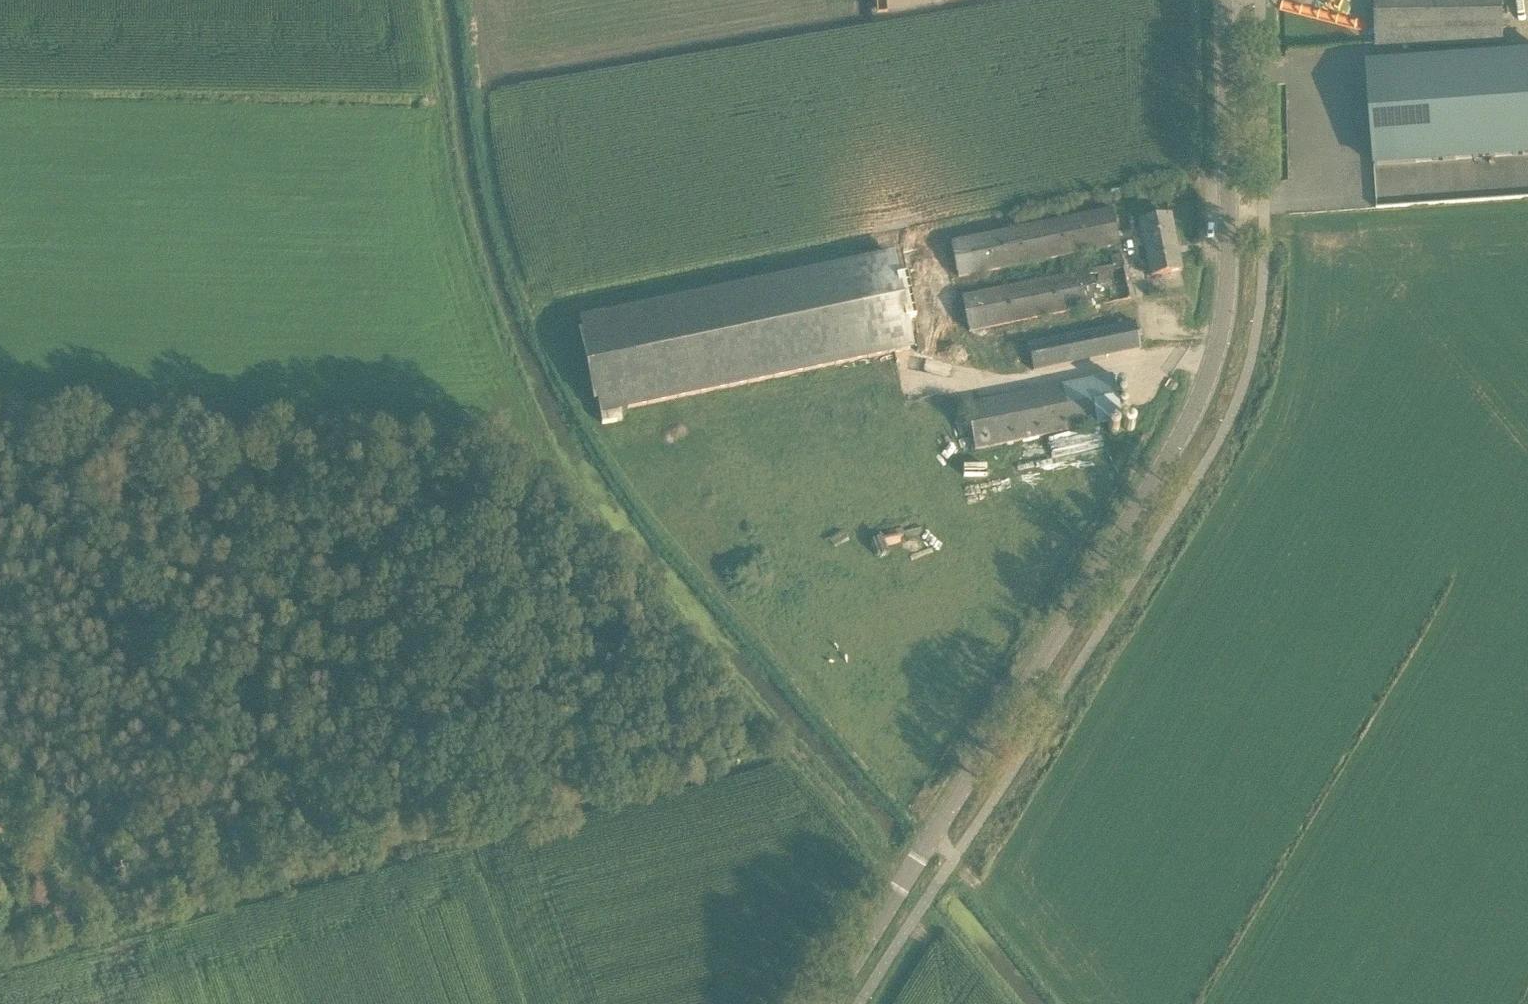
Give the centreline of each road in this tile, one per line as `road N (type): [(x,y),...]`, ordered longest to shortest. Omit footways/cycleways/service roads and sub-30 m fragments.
road 1 (unclassified): [(827,1003),(1201,394),(1227,309),(1224,0)]
road 2 (track): [(930,892),(906,879),(615,563),(539,440),(466,251),(441,103)]

